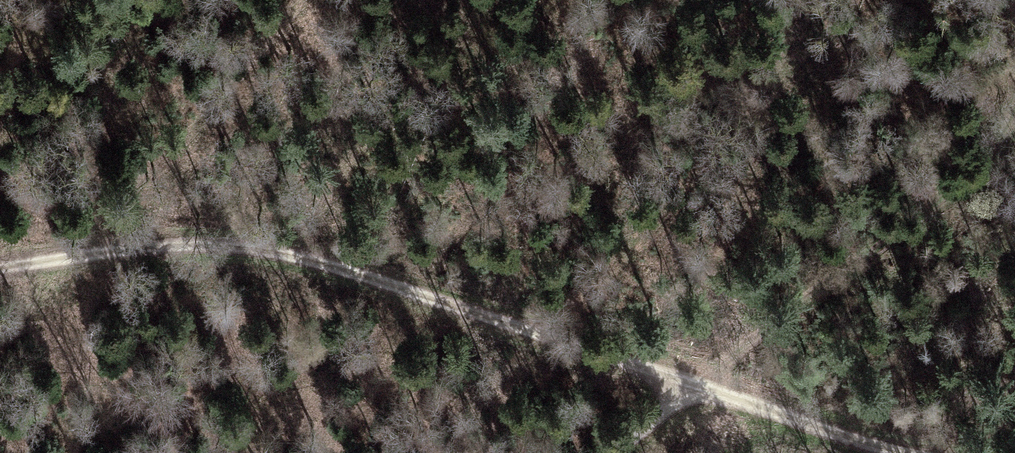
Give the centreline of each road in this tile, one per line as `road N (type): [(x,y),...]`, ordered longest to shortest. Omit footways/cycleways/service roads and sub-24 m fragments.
road 1 (track): [(946,452),(883,448),(359,272),(280,253)]
road 2 (track): [(0,264),(203,245),(280,253)]

